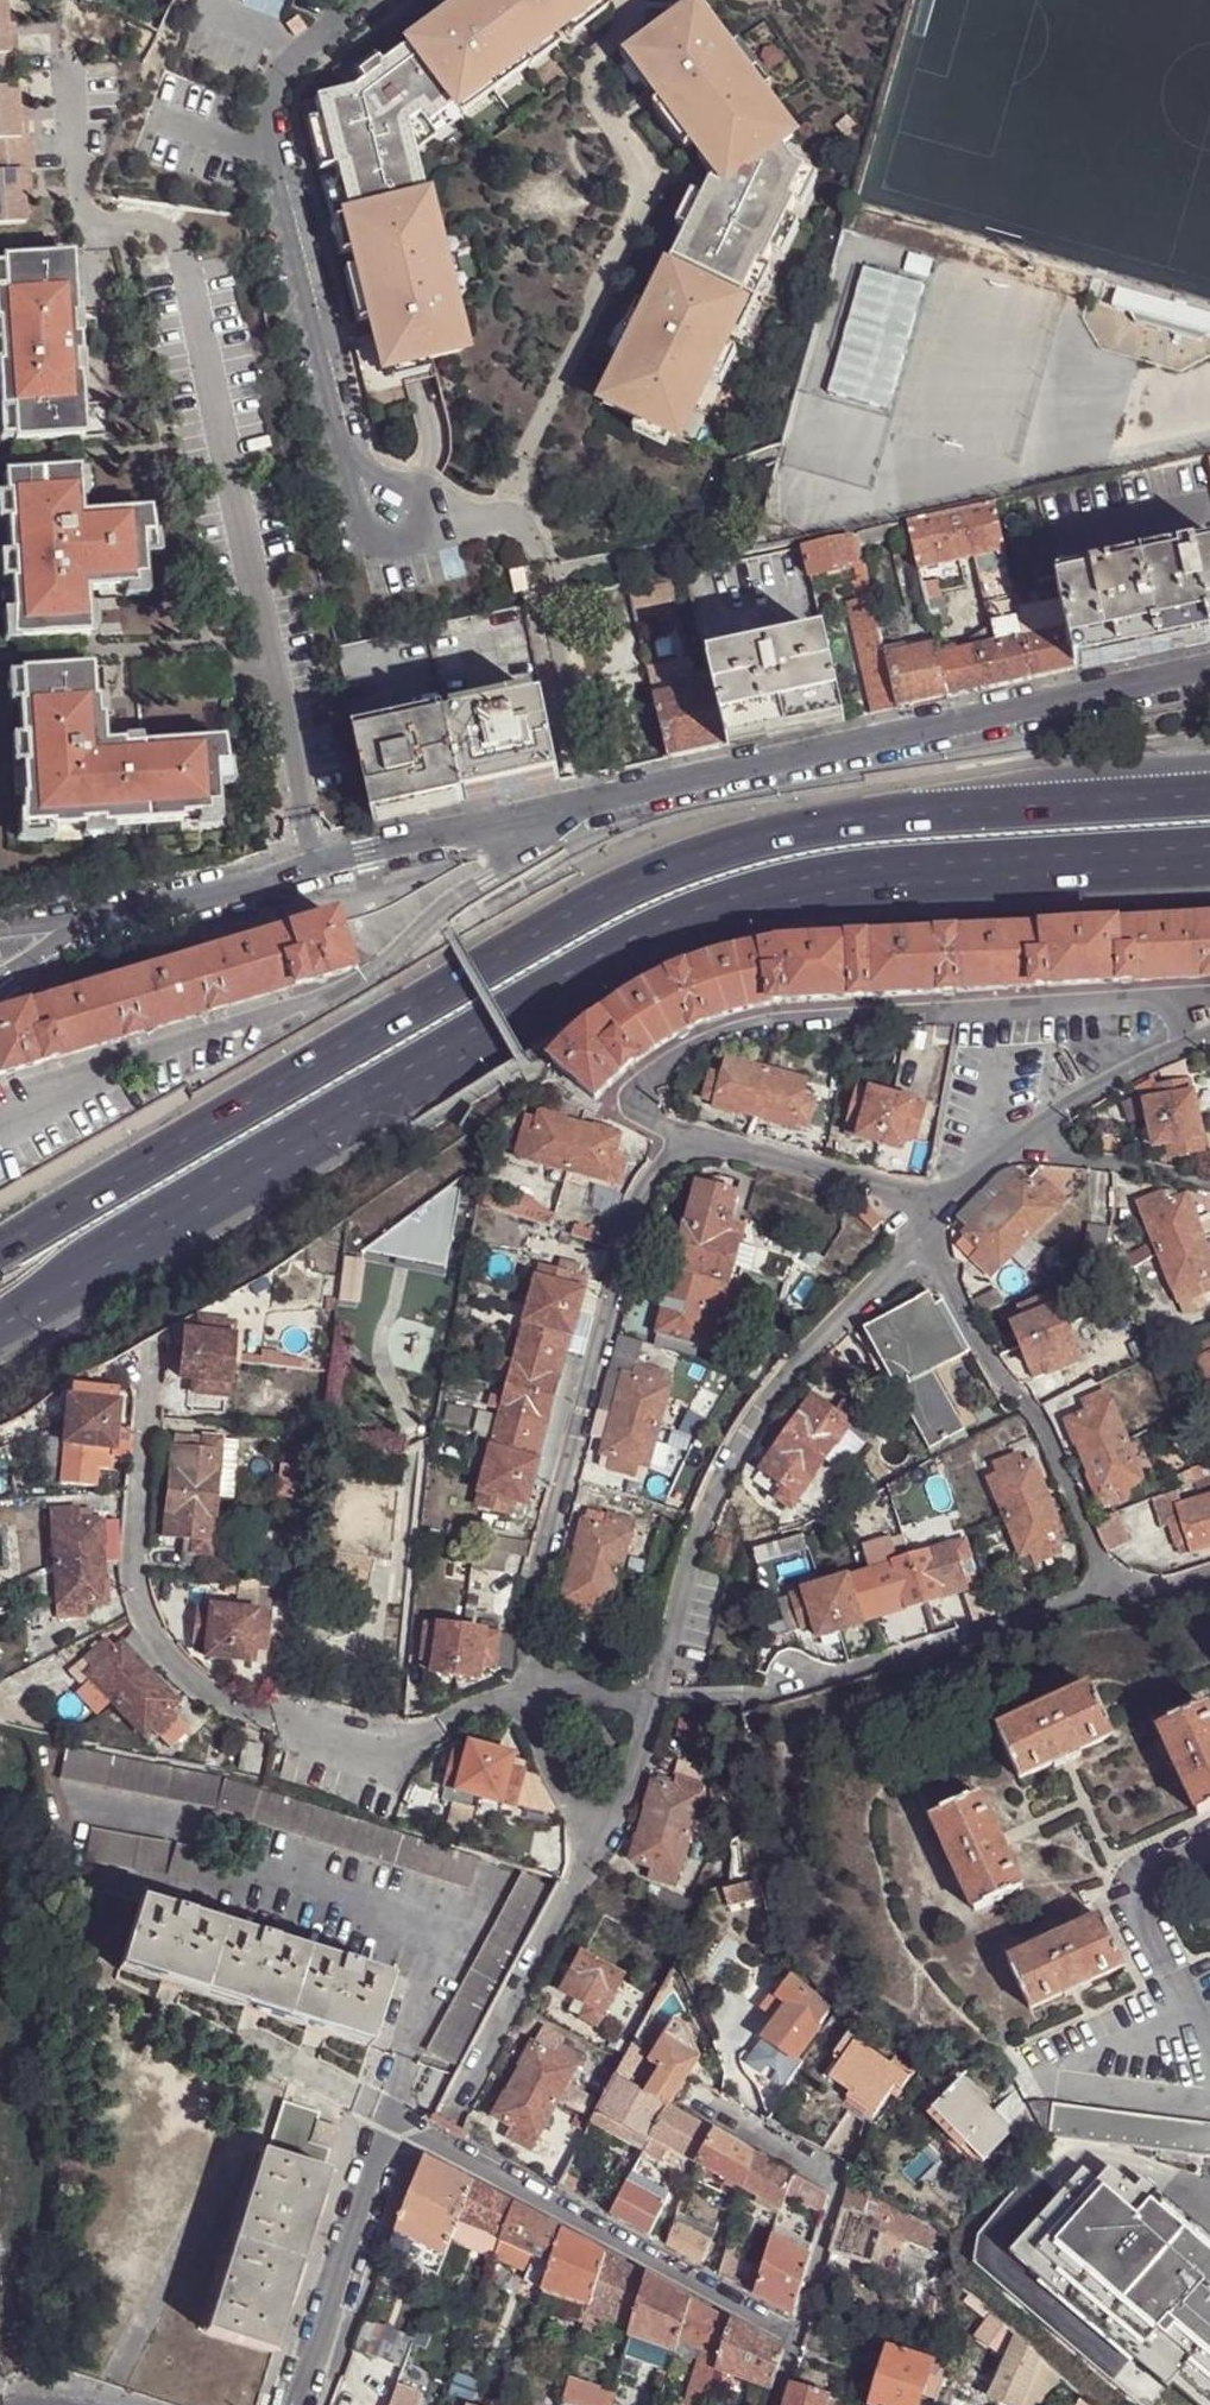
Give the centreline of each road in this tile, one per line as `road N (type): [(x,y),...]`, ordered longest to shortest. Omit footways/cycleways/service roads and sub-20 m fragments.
road 1 (secondary): [(0,1325),(664,935),(771,896),(871,879),(1209,863)]
road 2 (secondary): [(937,816),(814,831),(683,865),(549,933),(0,1250)]
road 3 (residential): [(295,2404),(391,2120),(797,2339)]
road 4 (residential): [(152,1361),(130,1564),(143,1620),(165,1658),(206,1693),(273,1725),(391,1756),(522,1691)]
road 5 (residential): [(0,1129),(361,982),(478,875),(585,810)]
road 6 (residential): [(499,517),(437,508),(382,488),(355,449),(278,145),(278,78),(295,54),(370,0)]
road 7 (residential): [(585,810),(1209,676)]
road 8 (residential): [(681,1138),(640,1198),(536,1600),(522,1691)]
road 9 (residential): [(641,1116),(637,1093),(646,1076),(721,1035),(780,1021),(1155,997)]
road 10 (residential): [(658,1695),(706,1504),(753,1420),(825,1328),(926,1222)]
road 11 (residential): [(112,918),(585,810)]
road 12 (residential): [(1110,1588),(1040,1421),(992,1364),(926,1222)]
road 13 (residential): [(1110,1588),(741,1698)]
road 14 (residential): [(455,2111),(573,1886),(604,1809)]
road 15 (residential): [(694,2095),(842,2182),(797,2339)]
road 16 (residential): [(1209,779),(937,816)]
road 17 (secondary): [(1209,805),(937,816)]
road 18 (residential): [(1209,1845),(1162,1868),(1143,1893),(1142,1925),(1209,2064)]
road 19 (residential): [(681,1138),(883,1189),(926,1222)]
road 20 (residential): [(1019,1142),(1076,1101),(1193,1042)]
road 21 (residential): [(1019,1142),(1209,1186)]
road 22 (residential): [(604,1809),(581,1808),(563,1794),(522,1691)]
road 23 (residential): [(522,1691),(563,1680),(636,1701),(658,1695)]
road 24 (residential): [(0,985),(112,918)]
road 25 (residential): [(604,1809),(635,1779),(658,1695)]
road 26 (residential): [(926,1222),(955,1185),(1019,1142)]

